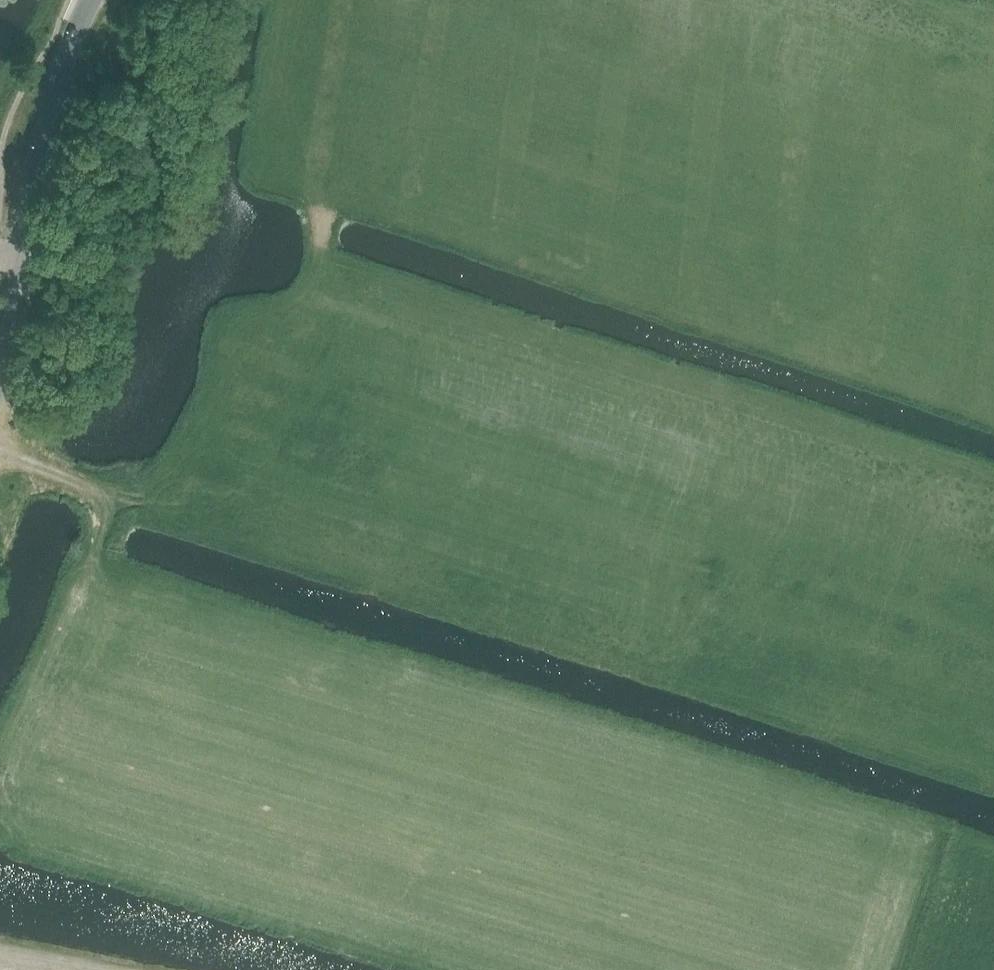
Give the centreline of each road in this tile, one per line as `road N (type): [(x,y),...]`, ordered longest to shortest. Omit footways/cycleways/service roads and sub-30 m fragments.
road 1 (track): [(0,452),(90,486),(109,517),(30,710)]
road 2 (residential): [(23,262),(44,133),(92,0)]

